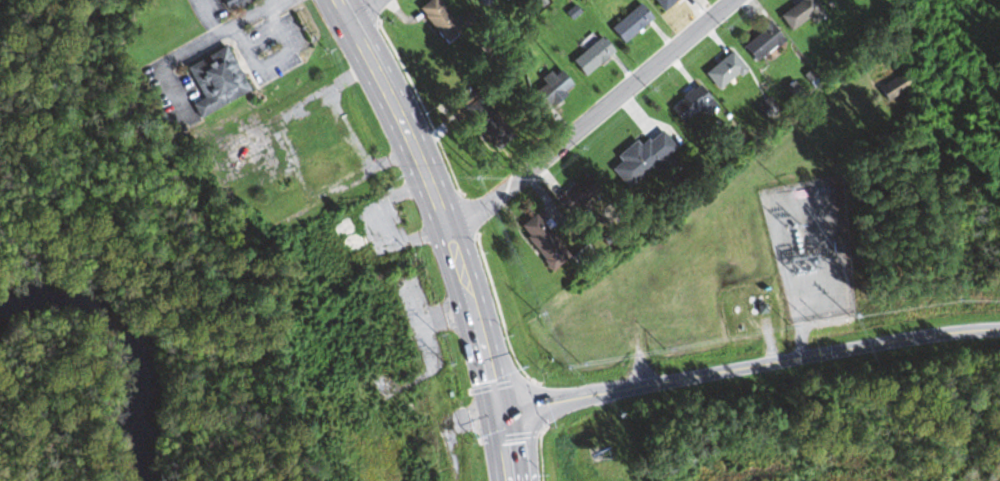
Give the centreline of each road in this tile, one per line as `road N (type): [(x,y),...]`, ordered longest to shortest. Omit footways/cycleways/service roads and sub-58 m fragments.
road 1 (trunk): [(505,480),(483,349),(452,236),(421,157),(339,0)]
road 2 (residential): [(496,412),(999,329)]
road 3 (residential): [(452,236),(736,0)]

